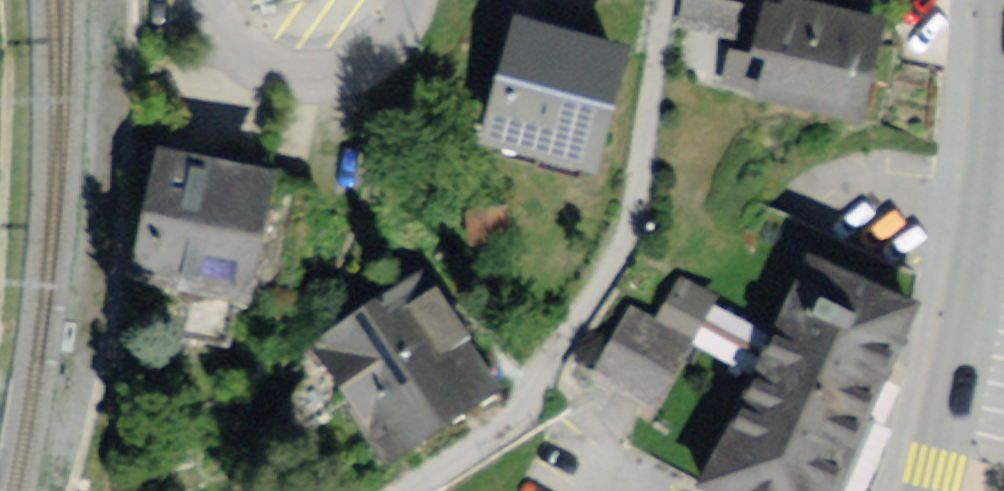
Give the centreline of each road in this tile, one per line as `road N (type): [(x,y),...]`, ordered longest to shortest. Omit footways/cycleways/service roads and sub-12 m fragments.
road 1 (tertiary): [(1003,25),(999,146),(931,490)]
road 2 (residential): [(222,0),(249,43),(297,72),(351,76),(393,45),(420,0)]

